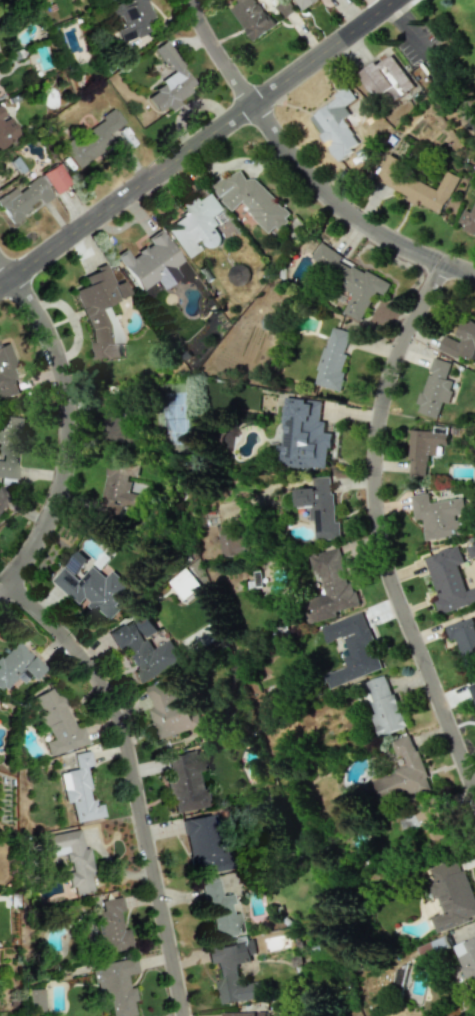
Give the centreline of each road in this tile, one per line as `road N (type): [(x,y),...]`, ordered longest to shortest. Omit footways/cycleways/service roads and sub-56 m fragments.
road 1 (residential): [(474,795),(392,574),(374,478),(393,361),(446,261)]
road 2 (residential): [(187,1015),(122,721),(86,658),(5,579)]
road 3 (residential): [(0,283),(387,0)]
road 4 (residential): [(474,274),(388,237),(314,183),(248,101),(190,0)]
road 5 (residential): [(0,584),(54,499),(67,431),(54,352),(0,260)]

